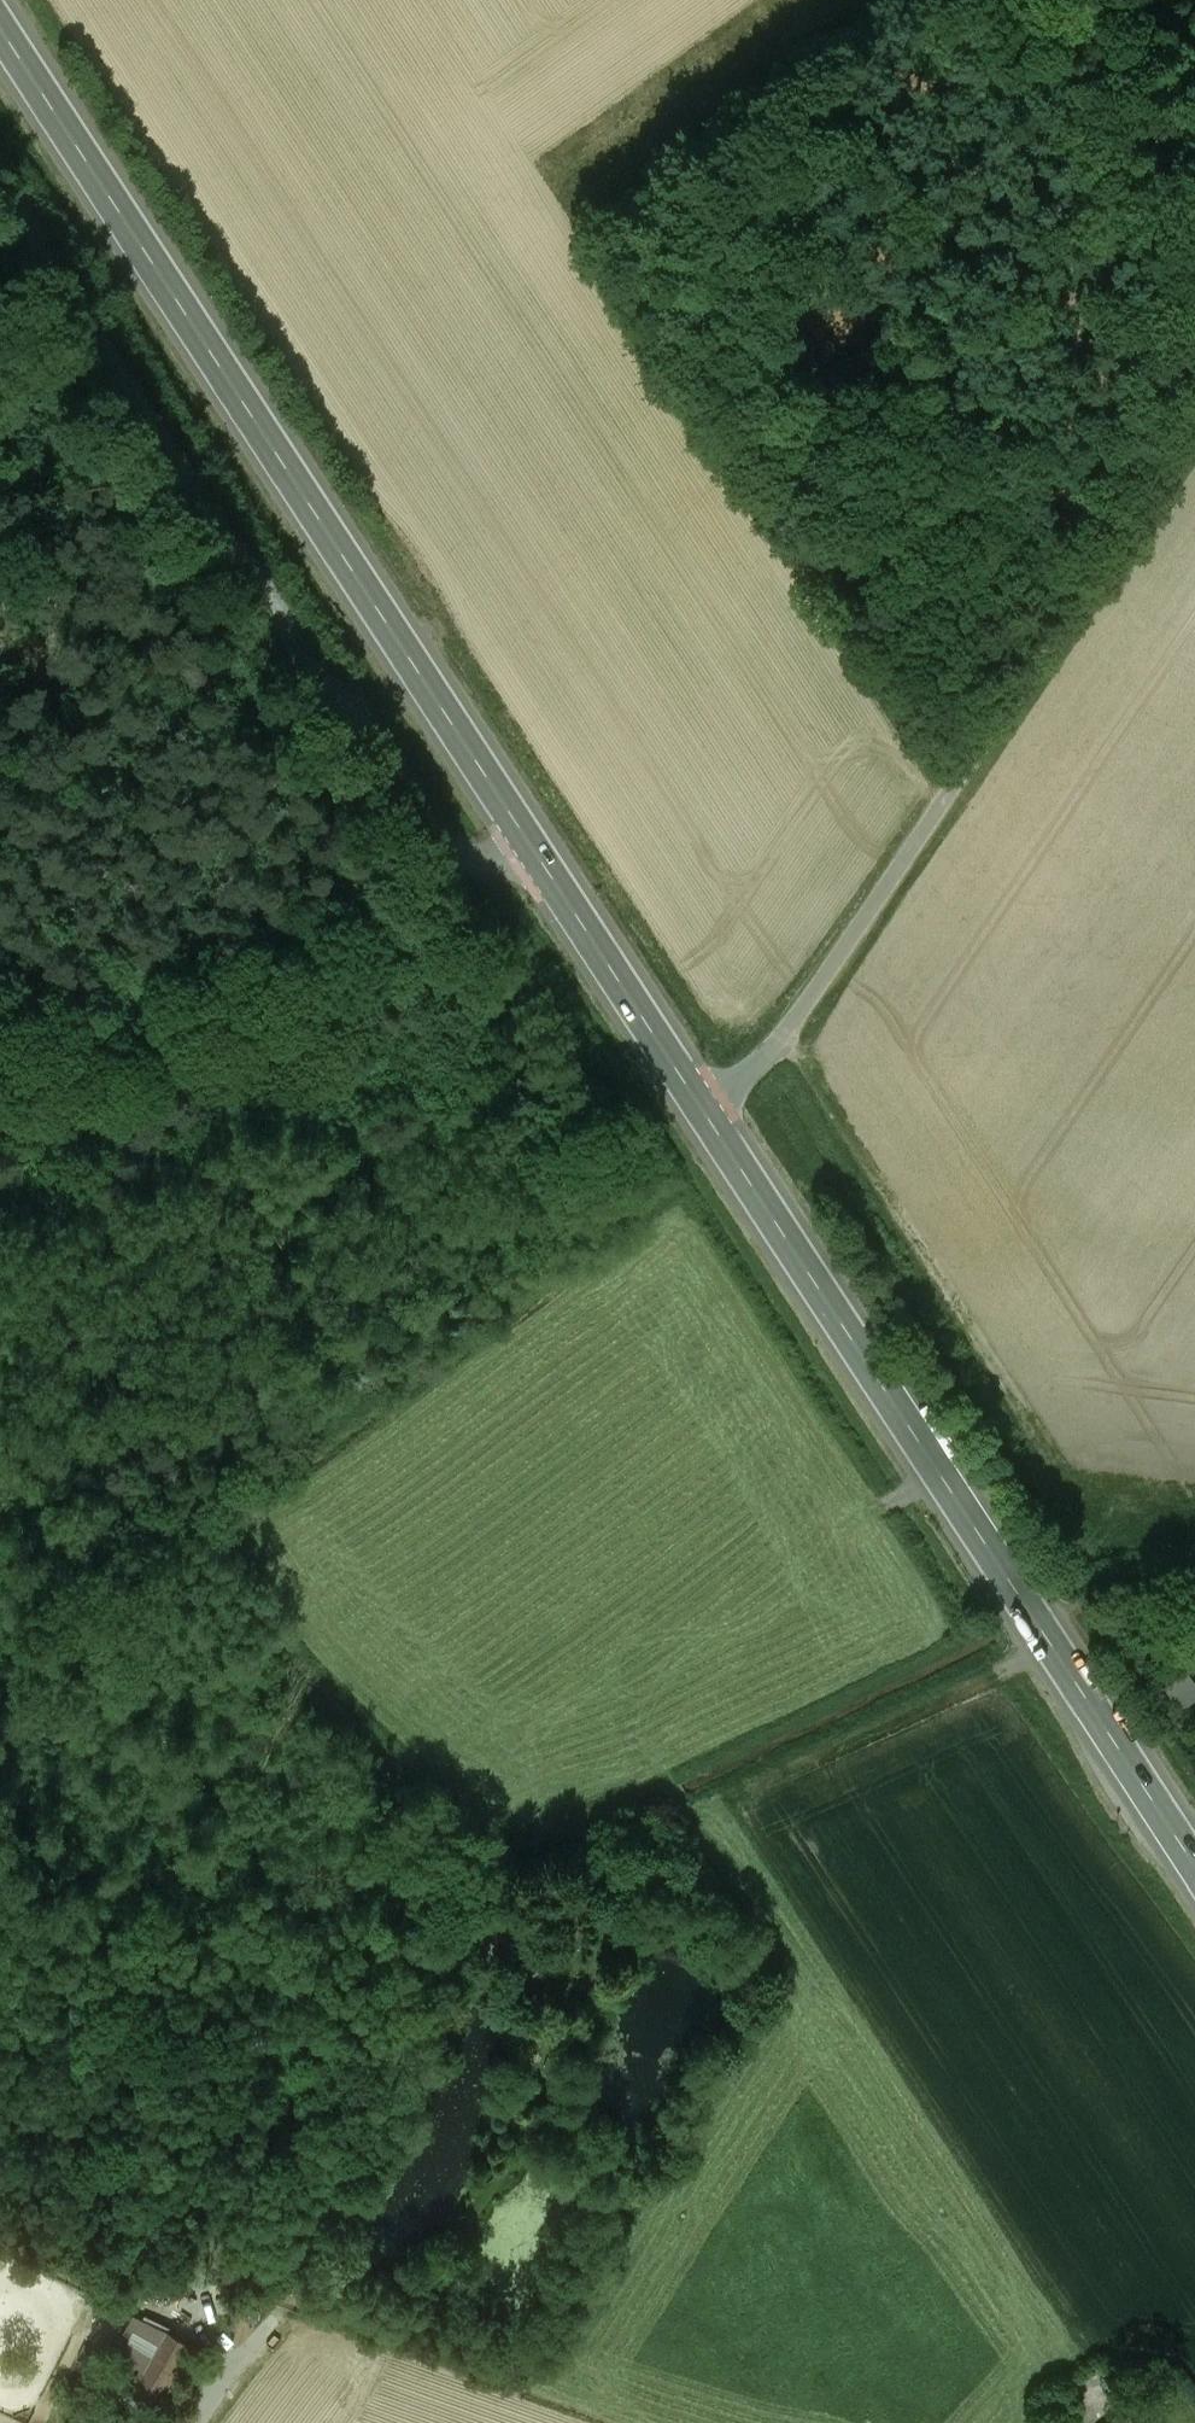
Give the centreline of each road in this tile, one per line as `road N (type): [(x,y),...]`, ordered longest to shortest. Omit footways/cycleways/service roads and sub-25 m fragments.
road 1 (secondary): [(0,27),(704,1112)]
road 2 (secondary): [(704,1112),(1194,1866)]
road 3 (unclassified): [(704,1112),(786,1036),(1194,419)]

